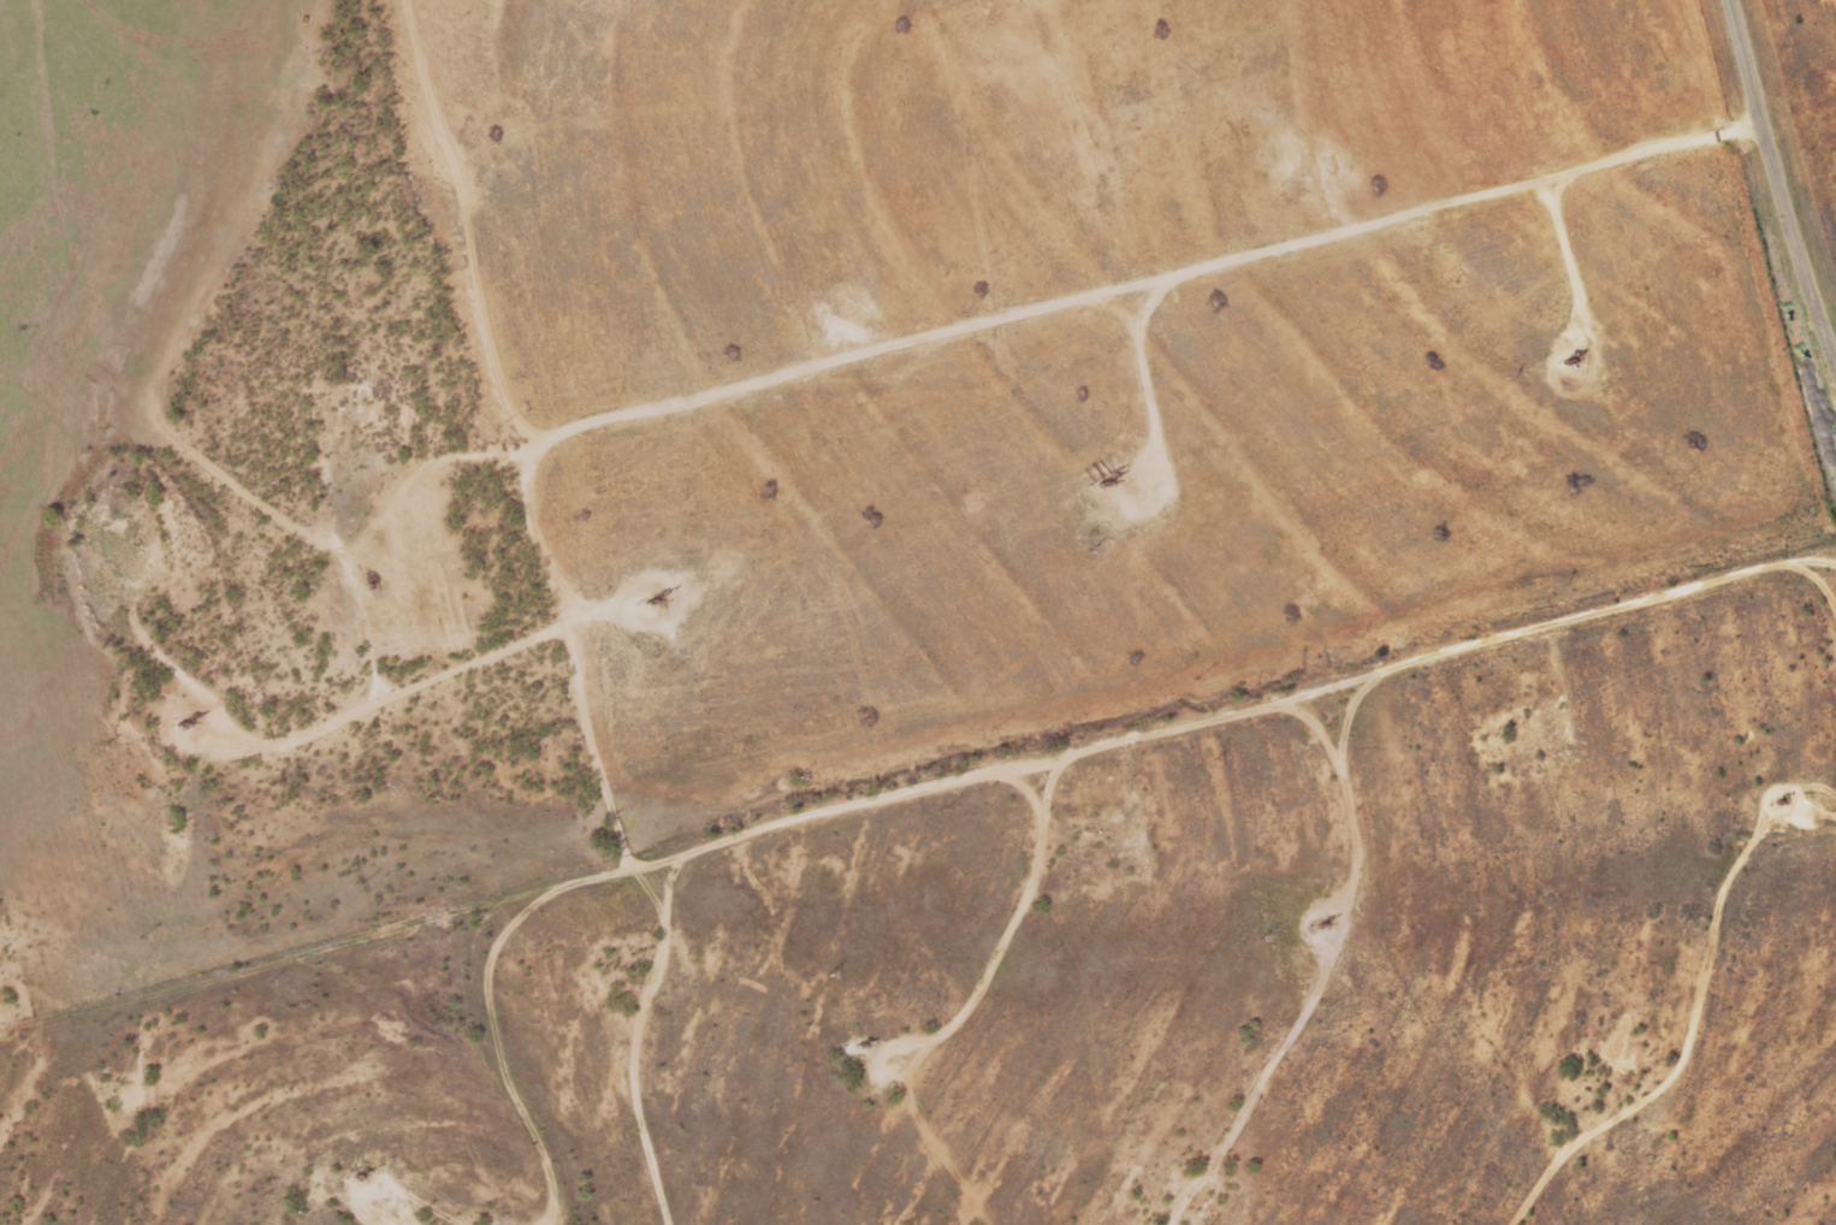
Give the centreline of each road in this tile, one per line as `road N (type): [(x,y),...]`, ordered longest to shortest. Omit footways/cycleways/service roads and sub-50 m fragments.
road 1 (residential): [(1729,0),(1835,369)]

